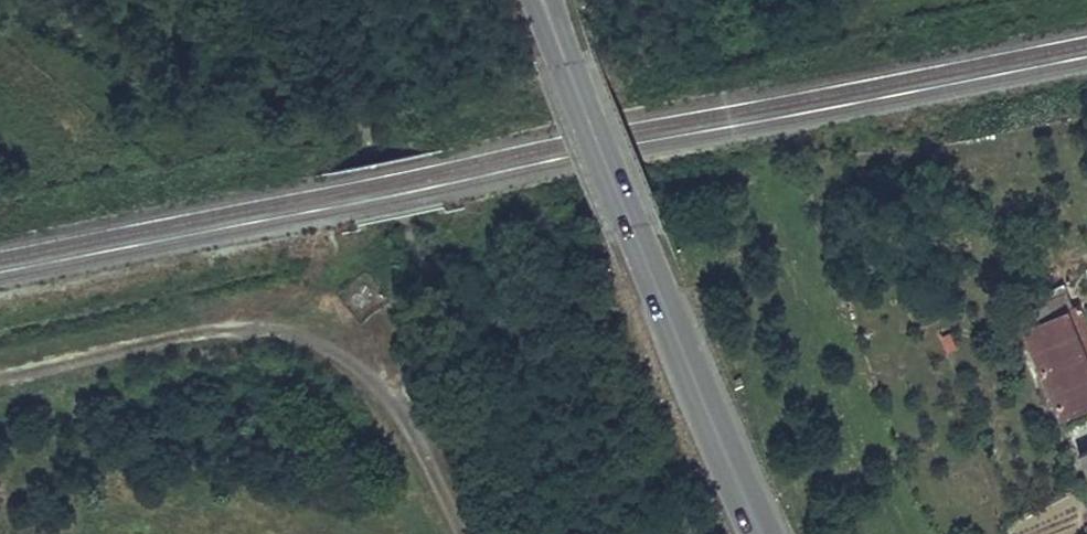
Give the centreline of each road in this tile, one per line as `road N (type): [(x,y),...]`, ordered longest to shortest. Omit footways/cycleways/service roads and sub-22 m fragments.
road 1 (primary): [(542,0),(761,533)]
road 2 (track): [(0,368),(232,330),(315,345),(377,379),(461,533)]

